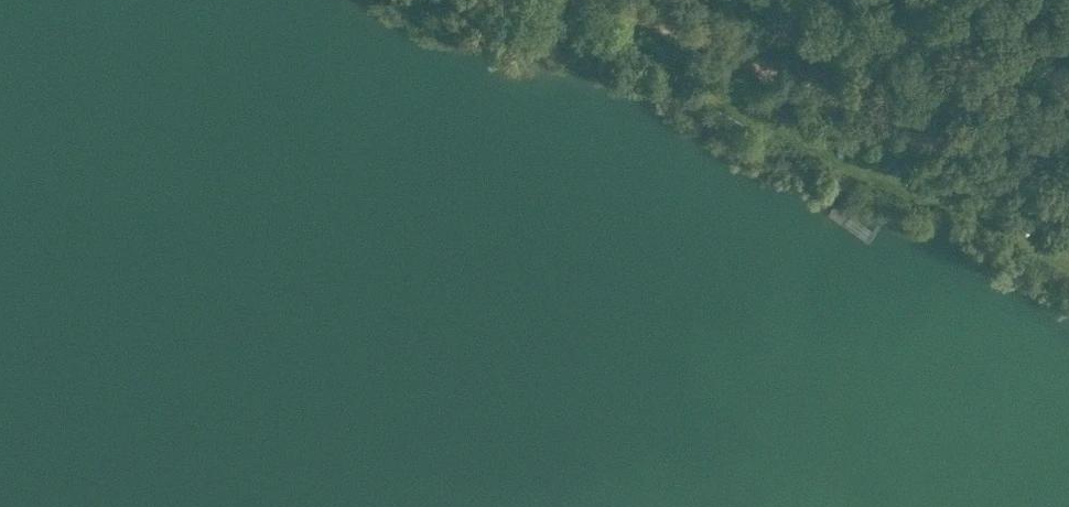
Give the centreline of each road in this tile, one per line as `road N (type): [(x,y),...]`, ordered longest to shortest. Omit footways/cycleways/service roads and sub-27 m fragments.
road 1 (track): [(628,0),(1068,205)]

